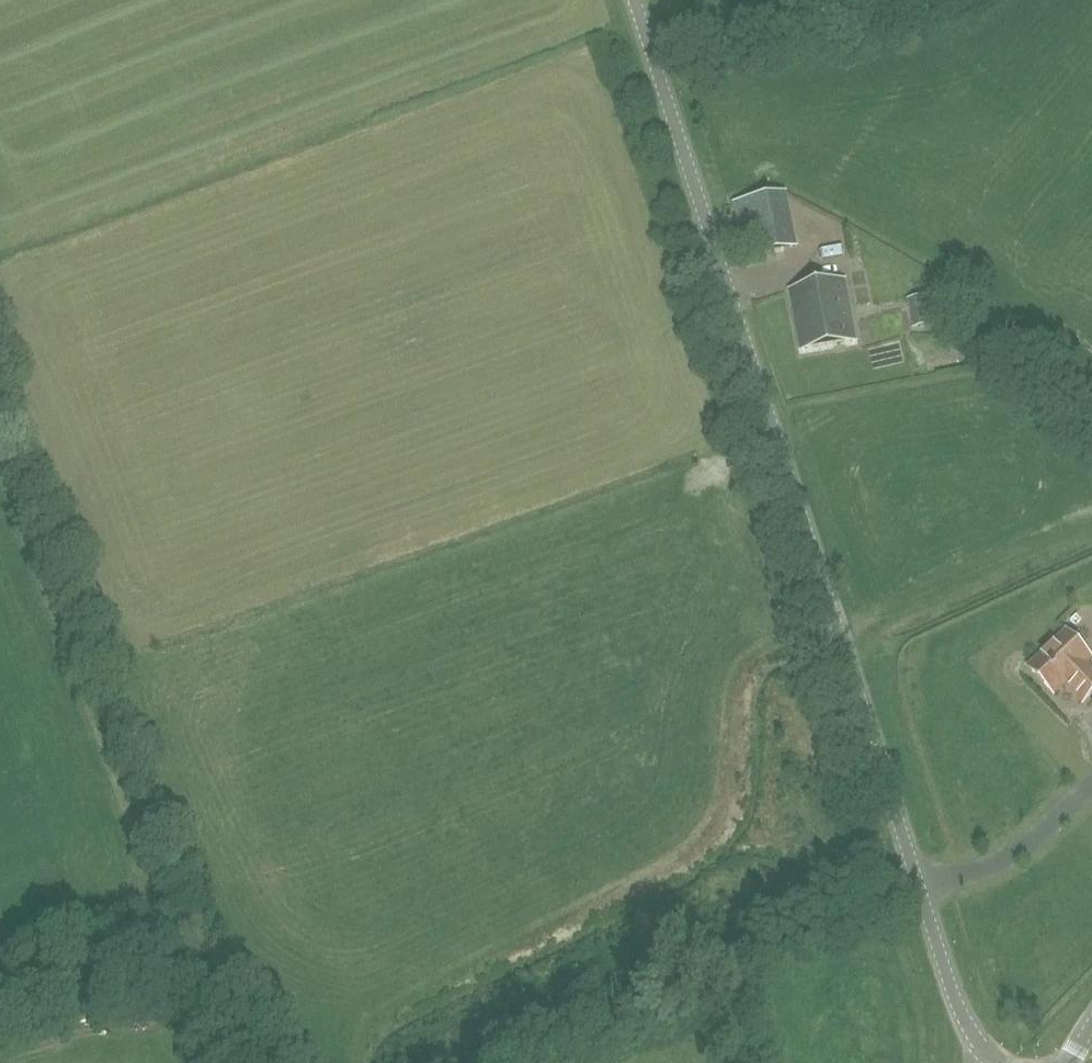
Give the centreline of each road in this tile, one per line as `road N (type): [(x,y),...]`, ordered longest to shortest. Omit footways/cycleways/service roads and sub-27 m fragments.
road 1 (tertiary): [(995,1058),(973,1034),(932,941),(852,673),(630,0)]

